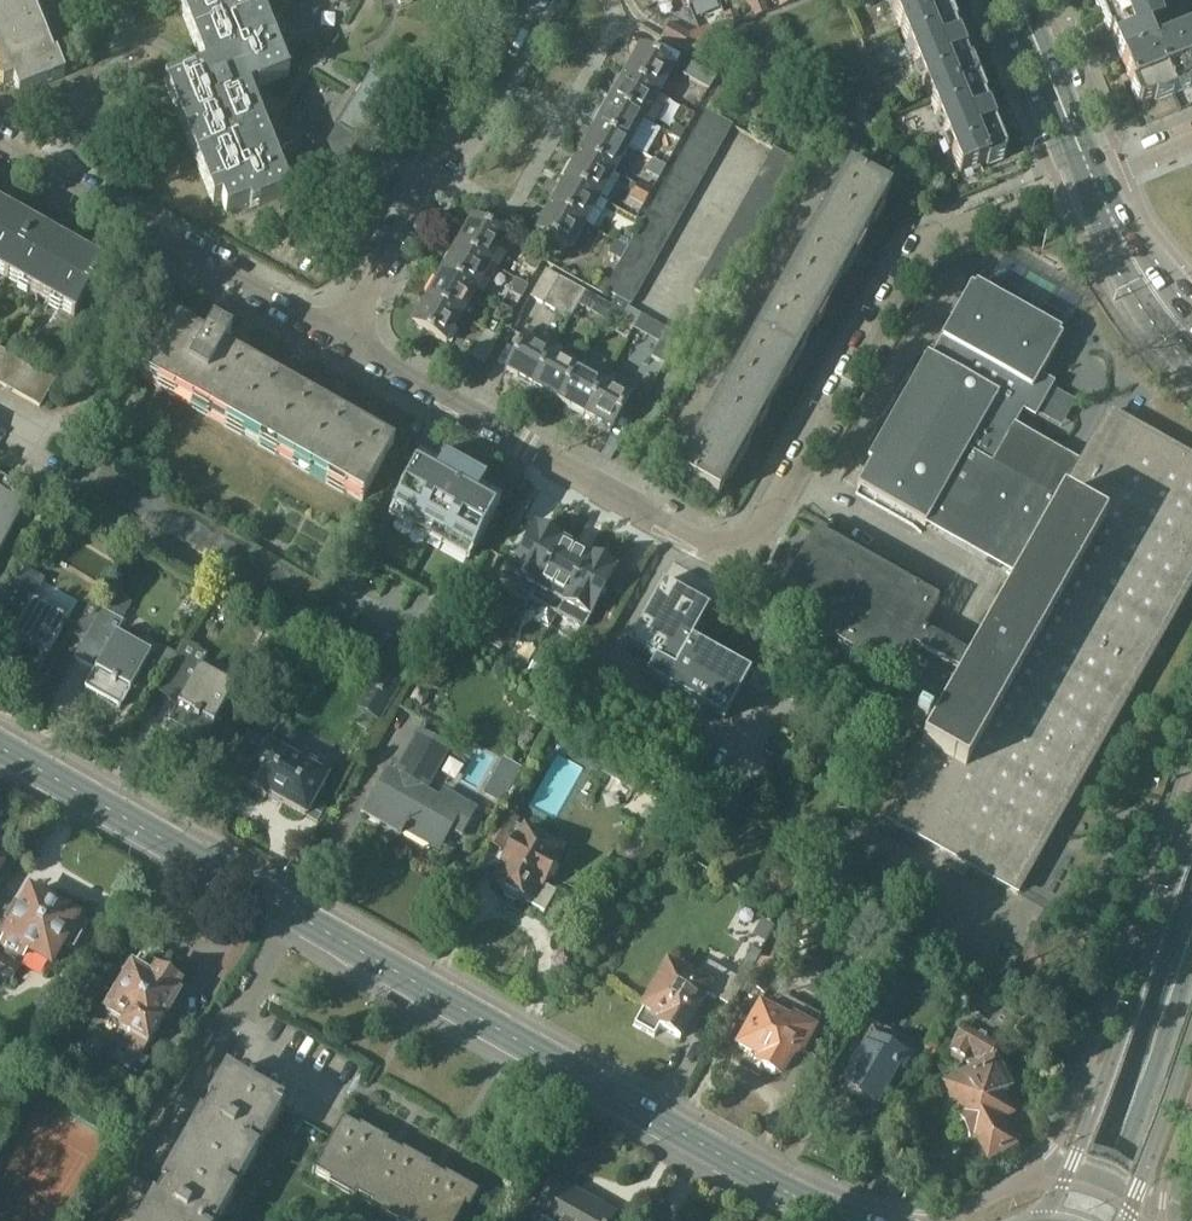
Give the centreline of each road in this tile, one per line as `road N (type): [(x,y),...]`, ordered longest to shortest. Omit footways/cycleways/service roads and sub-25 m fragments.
road 1 (residential): [(347,337),(742,565),(915,251),(1095,179)]
road 2 (secondary): [(0,750),(834,1213)]
road 3 (primary): [(1191,826),(1079,1150),(1043,1220)]
road 4 (residential): [(347,337),(0,146)]
road 5 (residential): [(536,0),(347,337)]
road 6 (primary): [(1081,1220),(1191,927)]
road 7 (primary): [(1127,1220),(1191,1033)]
road 8 (primary): [(1095,179),(1021,0)]
road 9 (primary): [(1191,335),(1149,283),(1095,179)]

